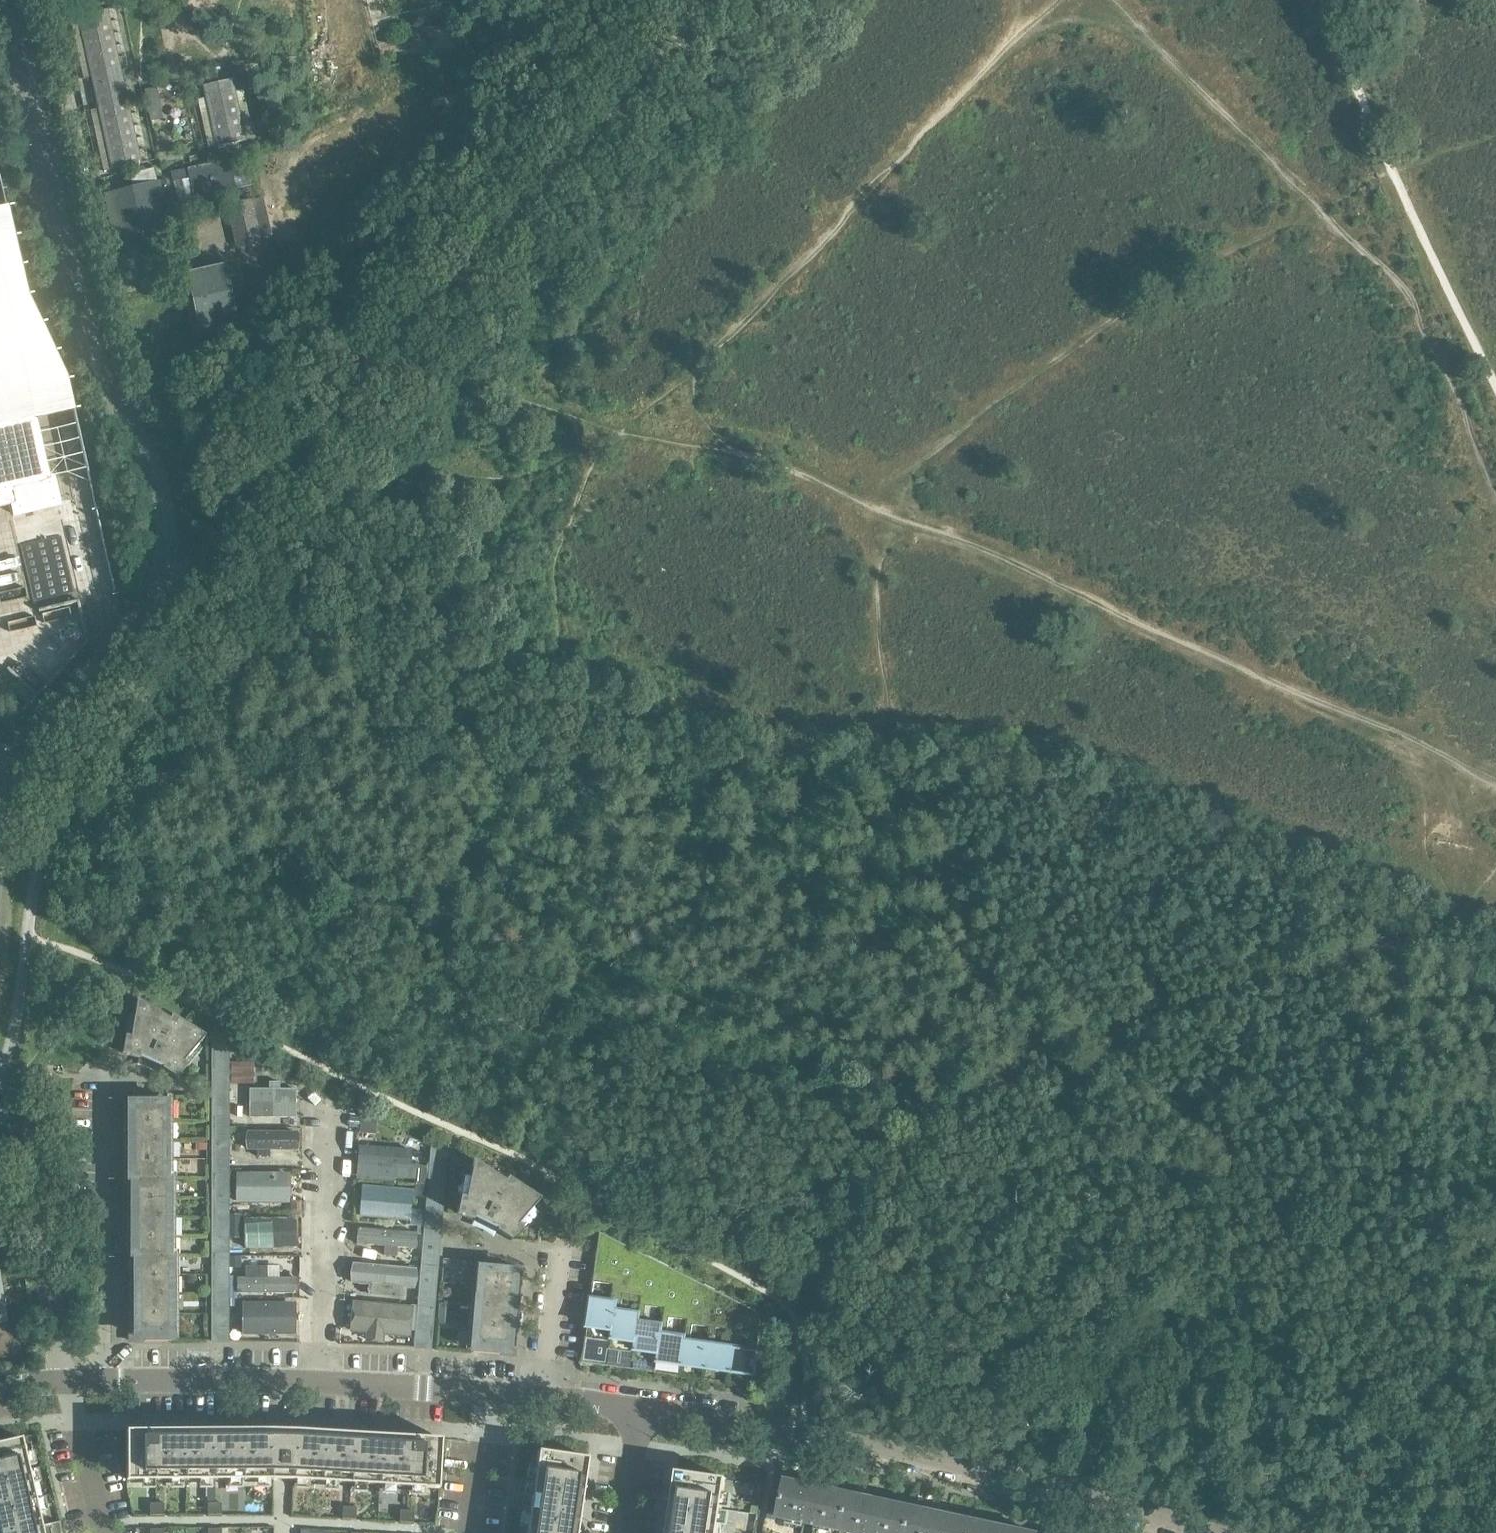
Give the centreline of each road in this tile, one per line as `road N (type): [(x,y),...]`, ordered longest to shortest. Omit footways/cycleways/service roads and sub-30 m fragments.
road 1 (unclassified): [(164,605),(168,544),(157,460),(117,396),(14,0)]
road 2 (tertiary): [(1212,1532),(1073,1493),(1055,1479),(781,1426),(642,1409)]
road 3 (track): [(343,417),(724,0)]
road 4 (tertiary): [(642,1409),(327,1376)]
road 5 (tertiary): [(69,1379),(41,1161),(0,1102)]
road 6 (unclassified): [(0,812),(12,775),(164,605)]
road 7 (tertiary): [(327,1376),(69,1379)]
road 8 (residential): [(327,1376),(328,1123)]
road 9 (track): [(214,551),(343,417)]
road 10 (unclassified): [(626,1532),(642,1409)]

